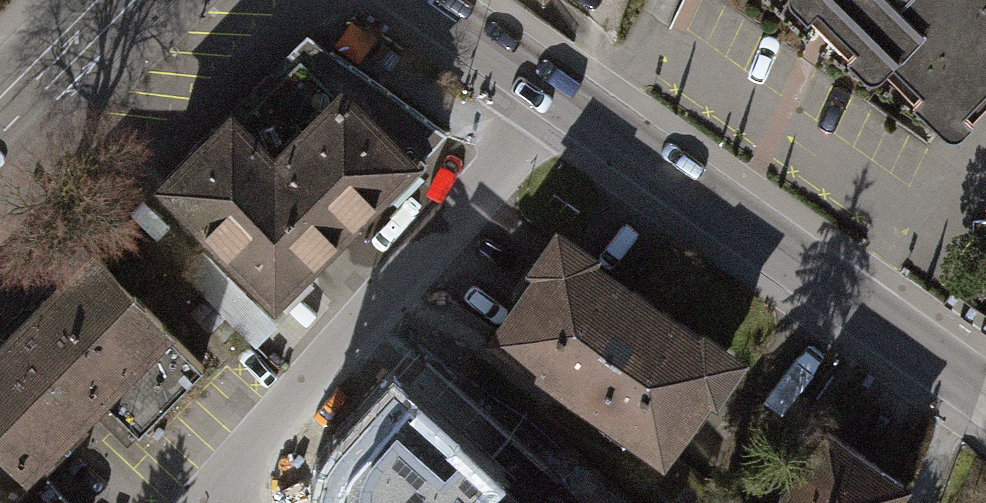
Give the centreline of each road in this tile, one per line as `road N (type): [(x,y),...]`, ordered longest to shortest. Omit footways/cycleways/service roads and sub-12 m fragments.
road 1 (residential): [(559,97),(212,502)]
road 2 (tertiary): [(559,97),(985,398)]
road 3 (tertiary): [(425,0),(559,97)]
road 4 (primary): [(0,100),(99,0)]

